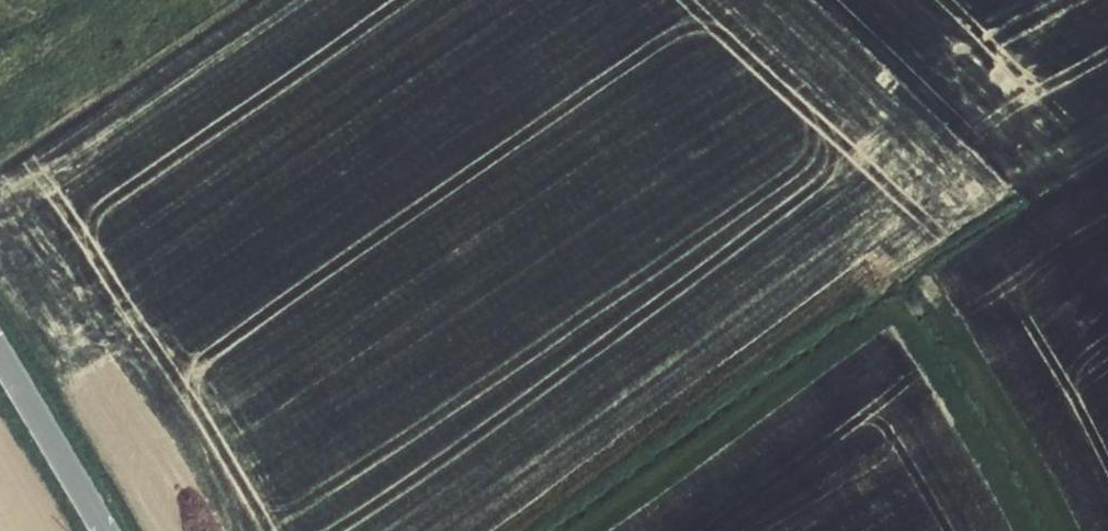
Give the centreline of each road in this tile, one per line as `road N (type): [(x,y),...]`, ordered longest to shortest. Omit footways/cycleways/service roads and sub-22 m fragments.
road 1 (tertiary): [(107,530),(0,355)]

